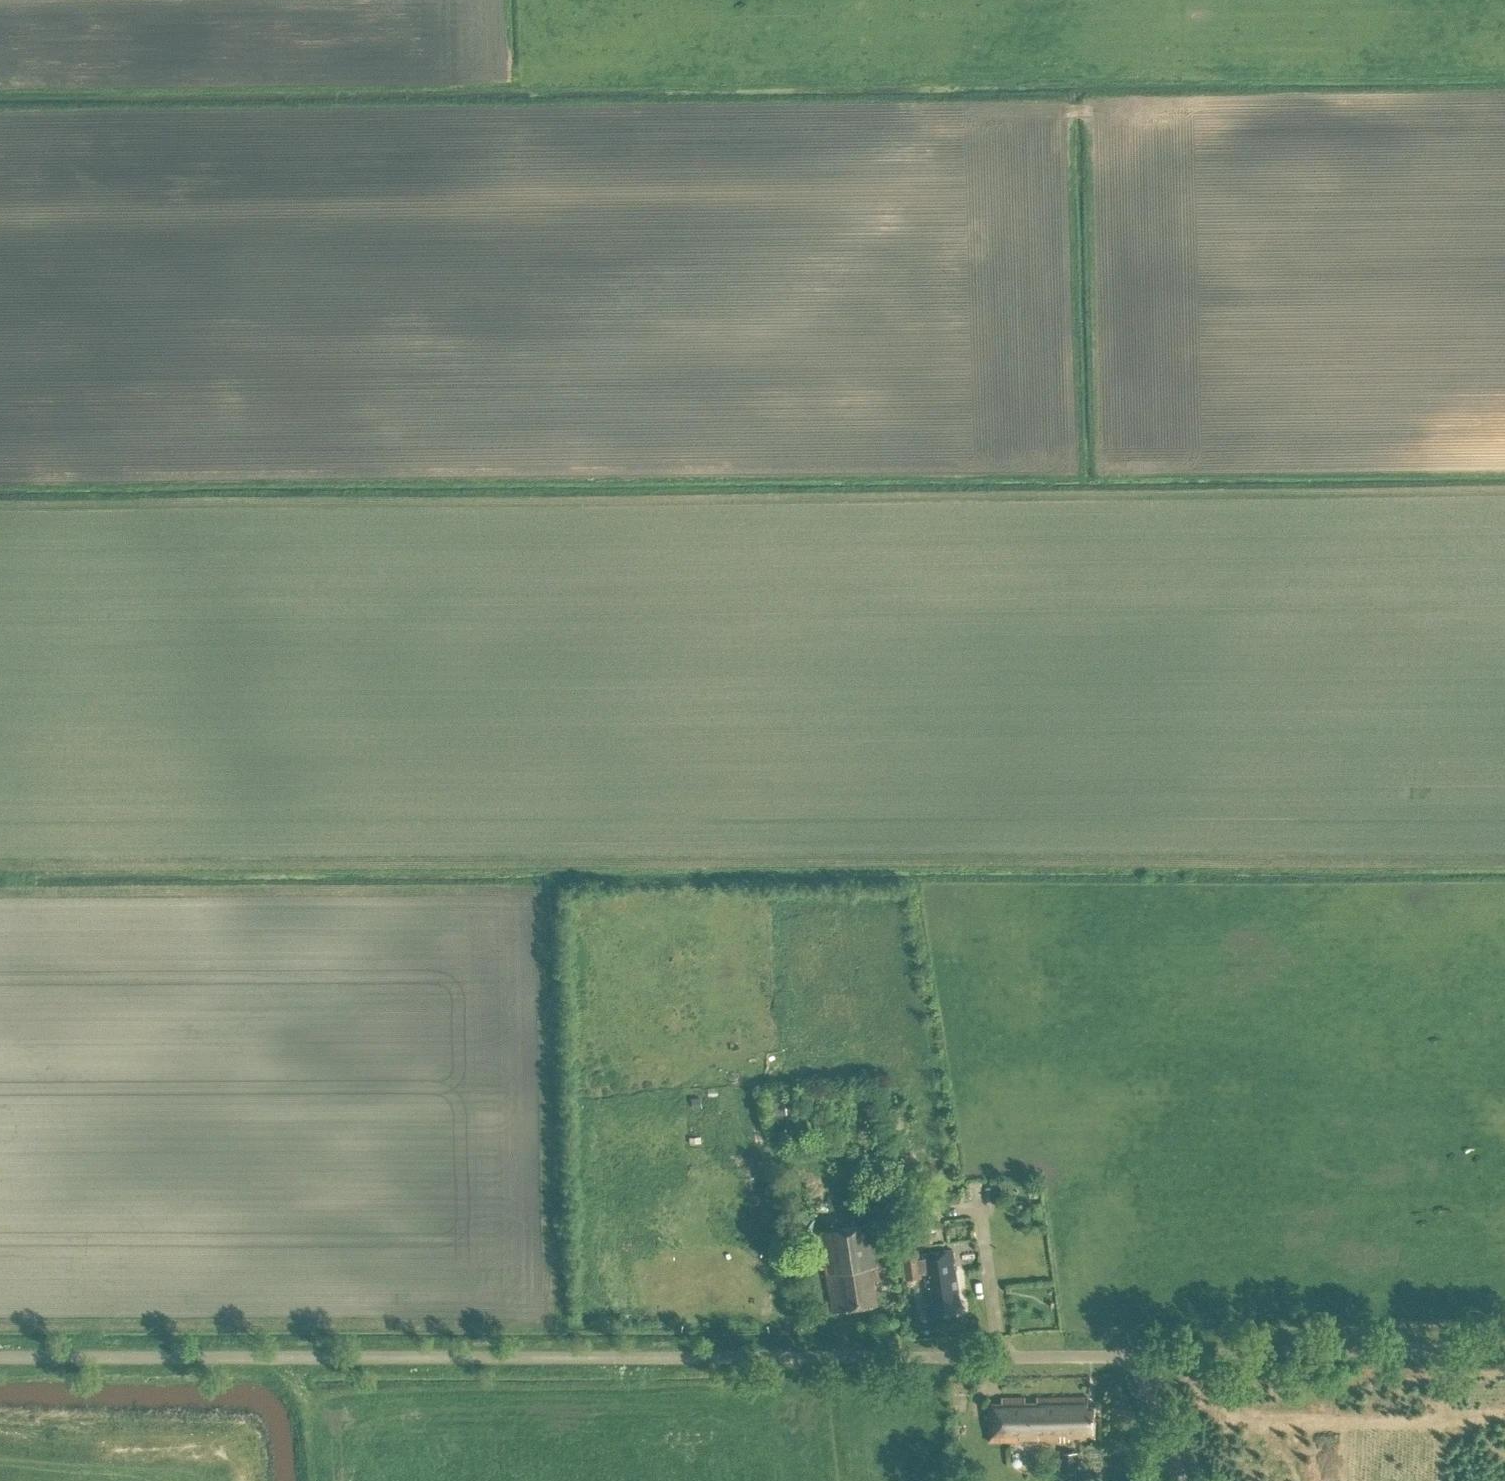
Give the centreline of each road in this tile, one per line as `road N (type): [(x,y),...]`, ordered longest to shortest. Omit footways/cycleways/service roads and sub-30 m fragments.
road 1 (unclassified): [(1146,1355),(0,1355)]
road 2 (unclassified): [(1504,1347),(1146,1355)]
road 3 (unclassified): [(1146,1355),(1149,1386),(1188,1480)]

